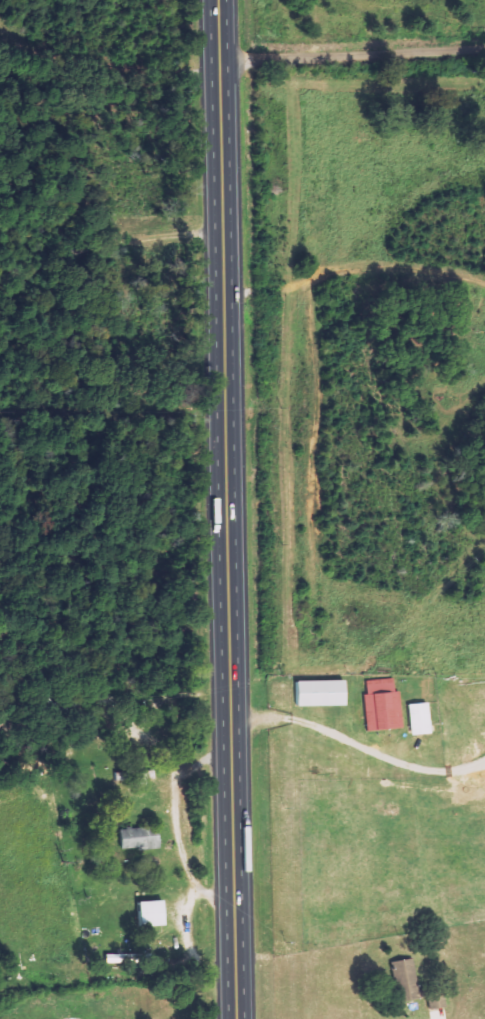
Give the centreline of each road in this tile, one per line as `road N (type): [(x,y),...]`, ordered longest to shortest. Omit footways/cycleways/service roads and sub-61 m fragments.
road 1 (trunk): [(237,1018),(219,0)]
road 2 (residential): [(484,47),(220,58)]

